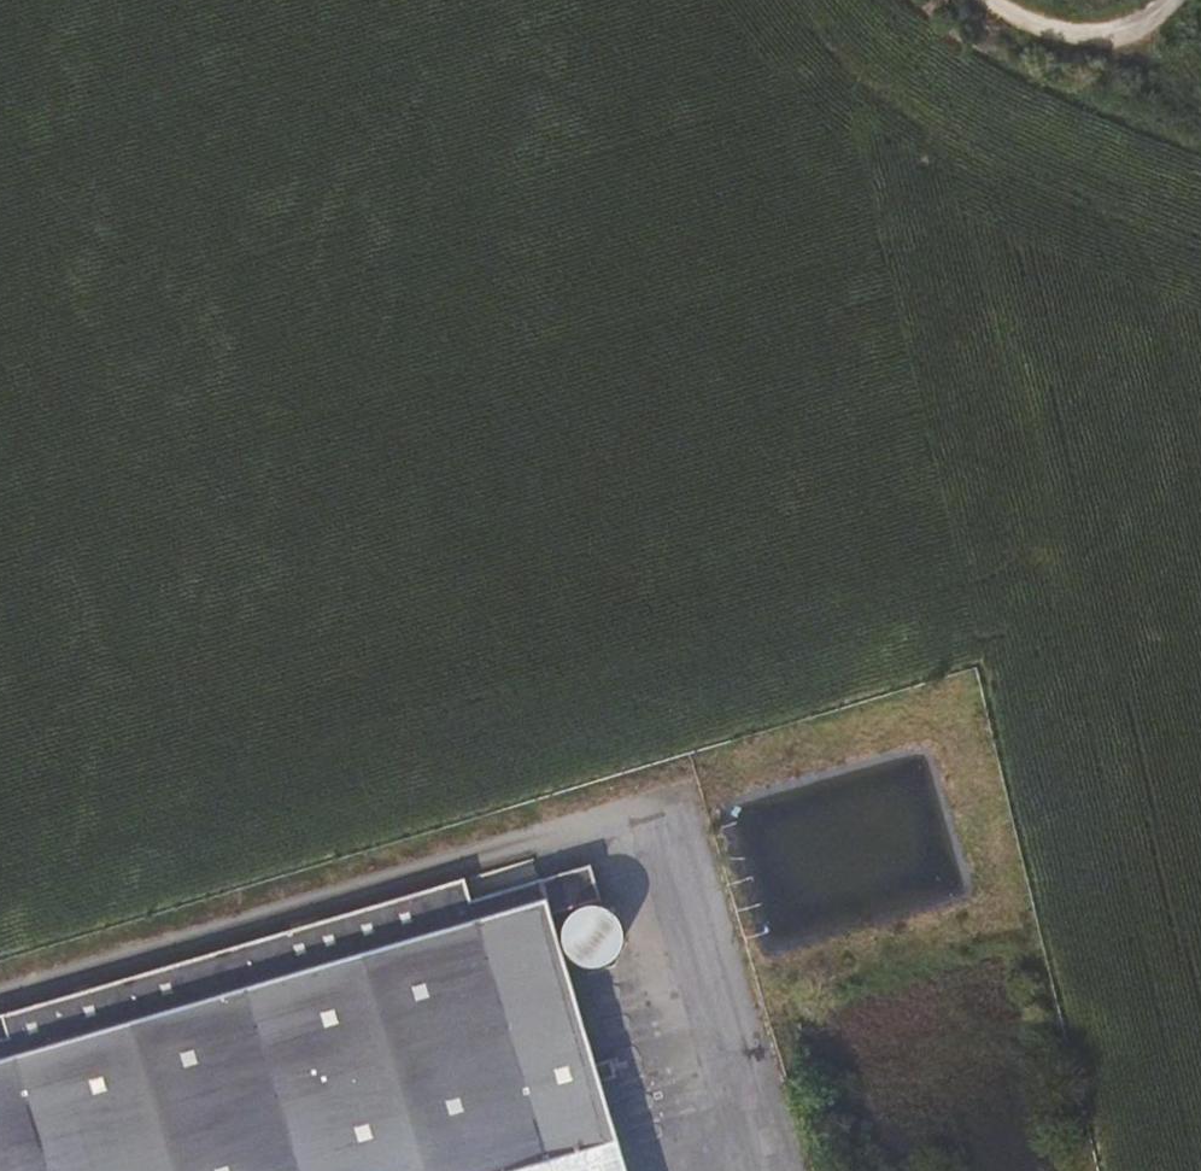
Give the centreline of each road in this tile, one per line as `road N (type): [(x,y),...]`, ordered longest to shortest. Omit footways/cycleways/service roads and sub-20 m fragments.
road 1 (track): [(993,0),(1027,19),(1098,27),(1131,21),(1164,0)]

